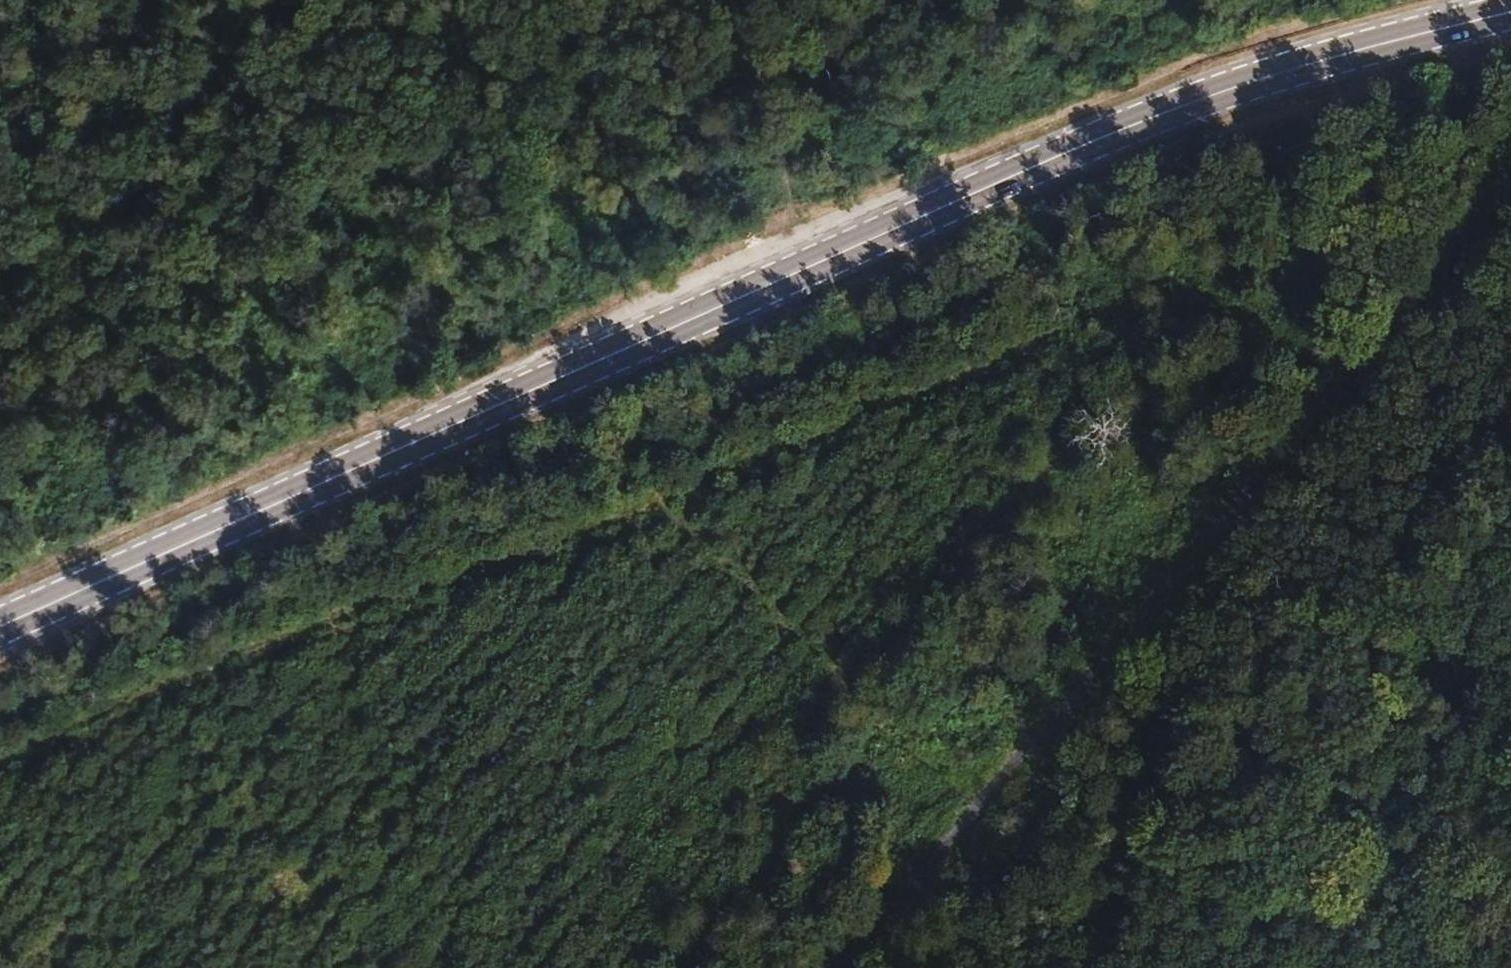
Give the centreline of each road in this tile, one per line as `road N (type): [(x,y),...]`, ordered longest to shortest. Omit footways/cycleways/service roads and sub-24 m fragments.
road 1 (primary): [(0,632),(1095,140),(1277,71),(1510,14)]
road 2 (track): [(0,760),(217,663),(959,374),(1154,287)]
road 3 (track): [(843,967),(1510,189)]
road 4 (track): [(176,0),(575,377)]
road 5 (track): [(975,812),(1181,967)]

